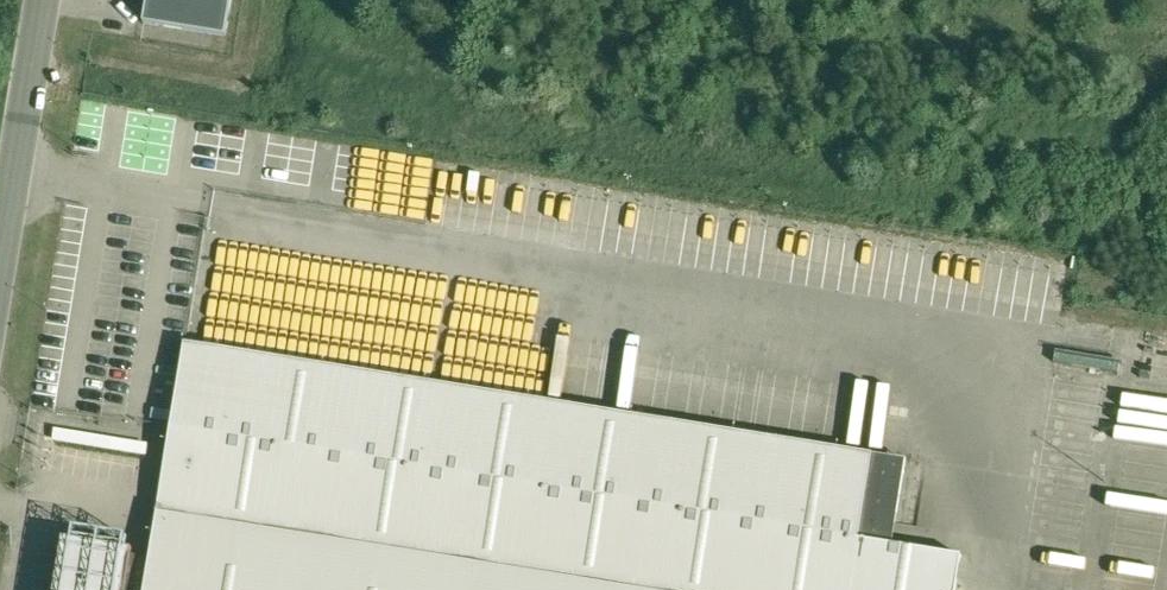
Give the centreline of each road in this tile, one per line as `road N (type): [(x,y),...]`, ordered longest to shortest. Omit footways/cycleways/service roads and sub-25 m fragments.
road 1 (unclassified): [(0,267),(44,0)]

